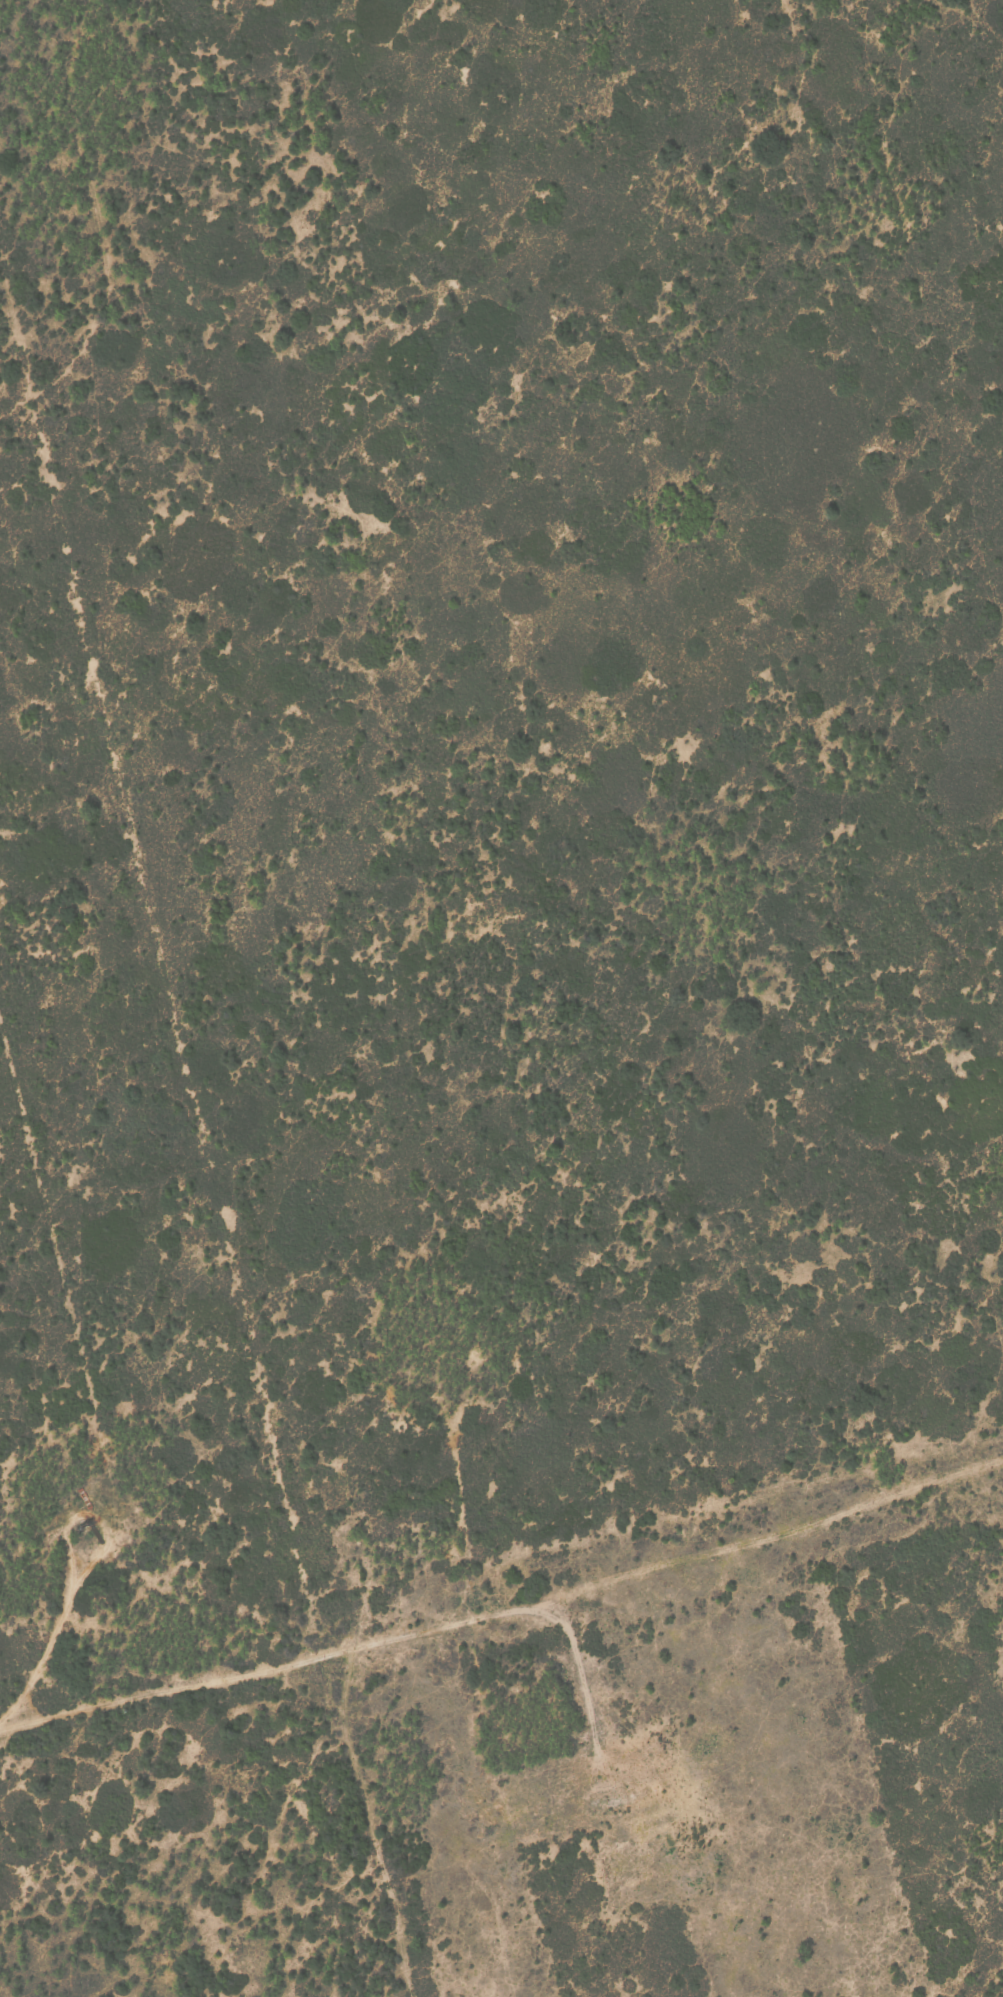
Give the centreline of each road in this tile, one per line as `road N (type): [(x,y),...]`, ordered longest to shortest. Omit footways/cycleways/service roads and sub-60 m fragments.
road 1 (residential): [(0,416),(45,390),(60,365),(71,167),(45,152),(47,0)]

